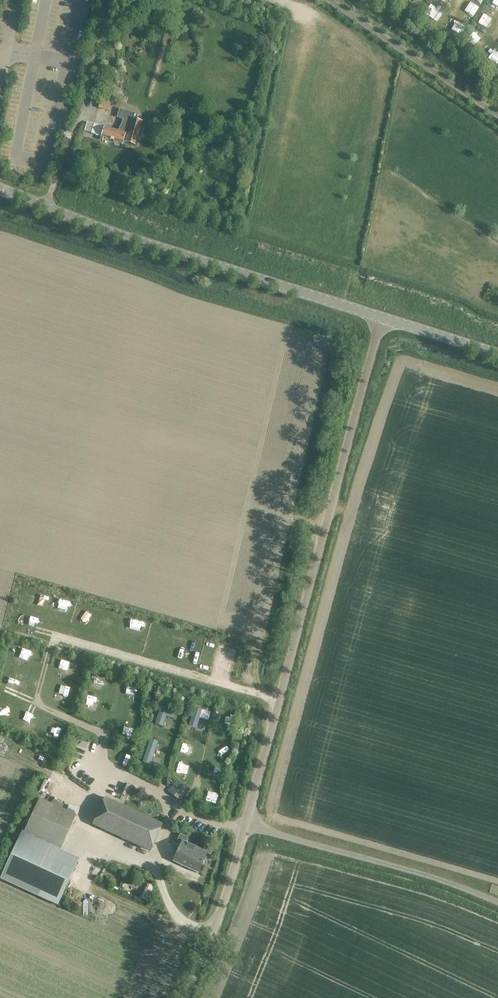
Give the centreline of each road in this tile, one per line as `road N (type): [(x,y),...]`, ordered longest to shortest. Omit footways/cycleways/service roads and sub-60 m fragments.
road 1 (unclassified): [(186,997),(247,827),(384,317)]
road 2 (tertiary): [(384,317),(164,251),(0,189)]

